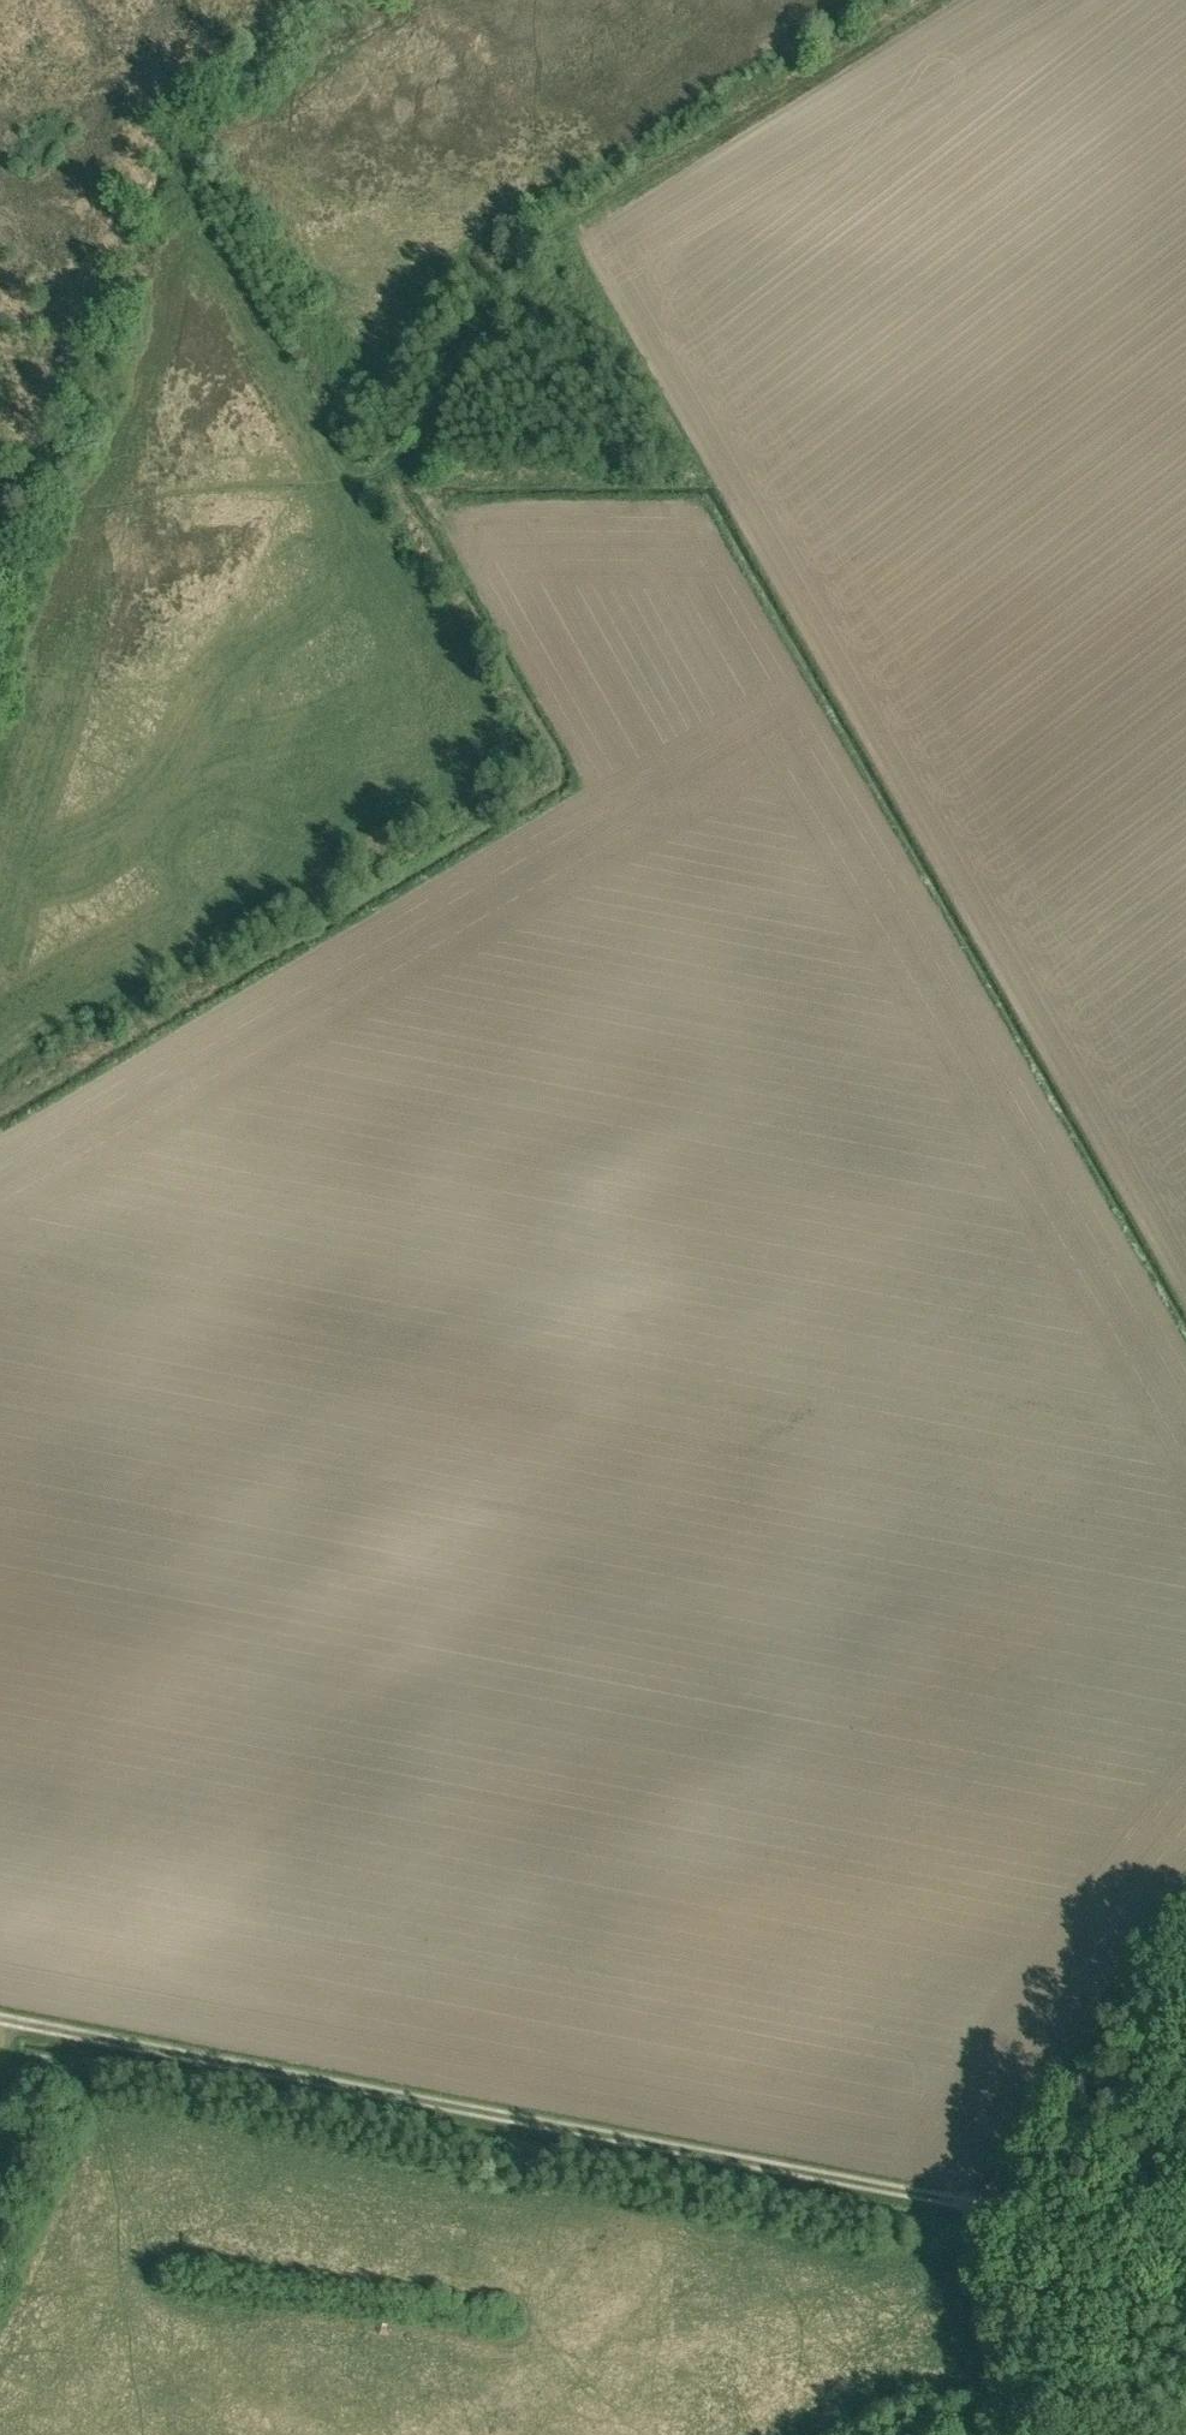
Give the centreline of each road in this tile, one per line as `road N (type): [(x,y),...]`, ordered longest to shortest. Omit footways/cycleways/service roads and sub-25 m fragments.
road 1 (unclassified): [(1185,2225),(906,2195),(0,2020)]
road 2 (track): [(948,0),(584,244)]

